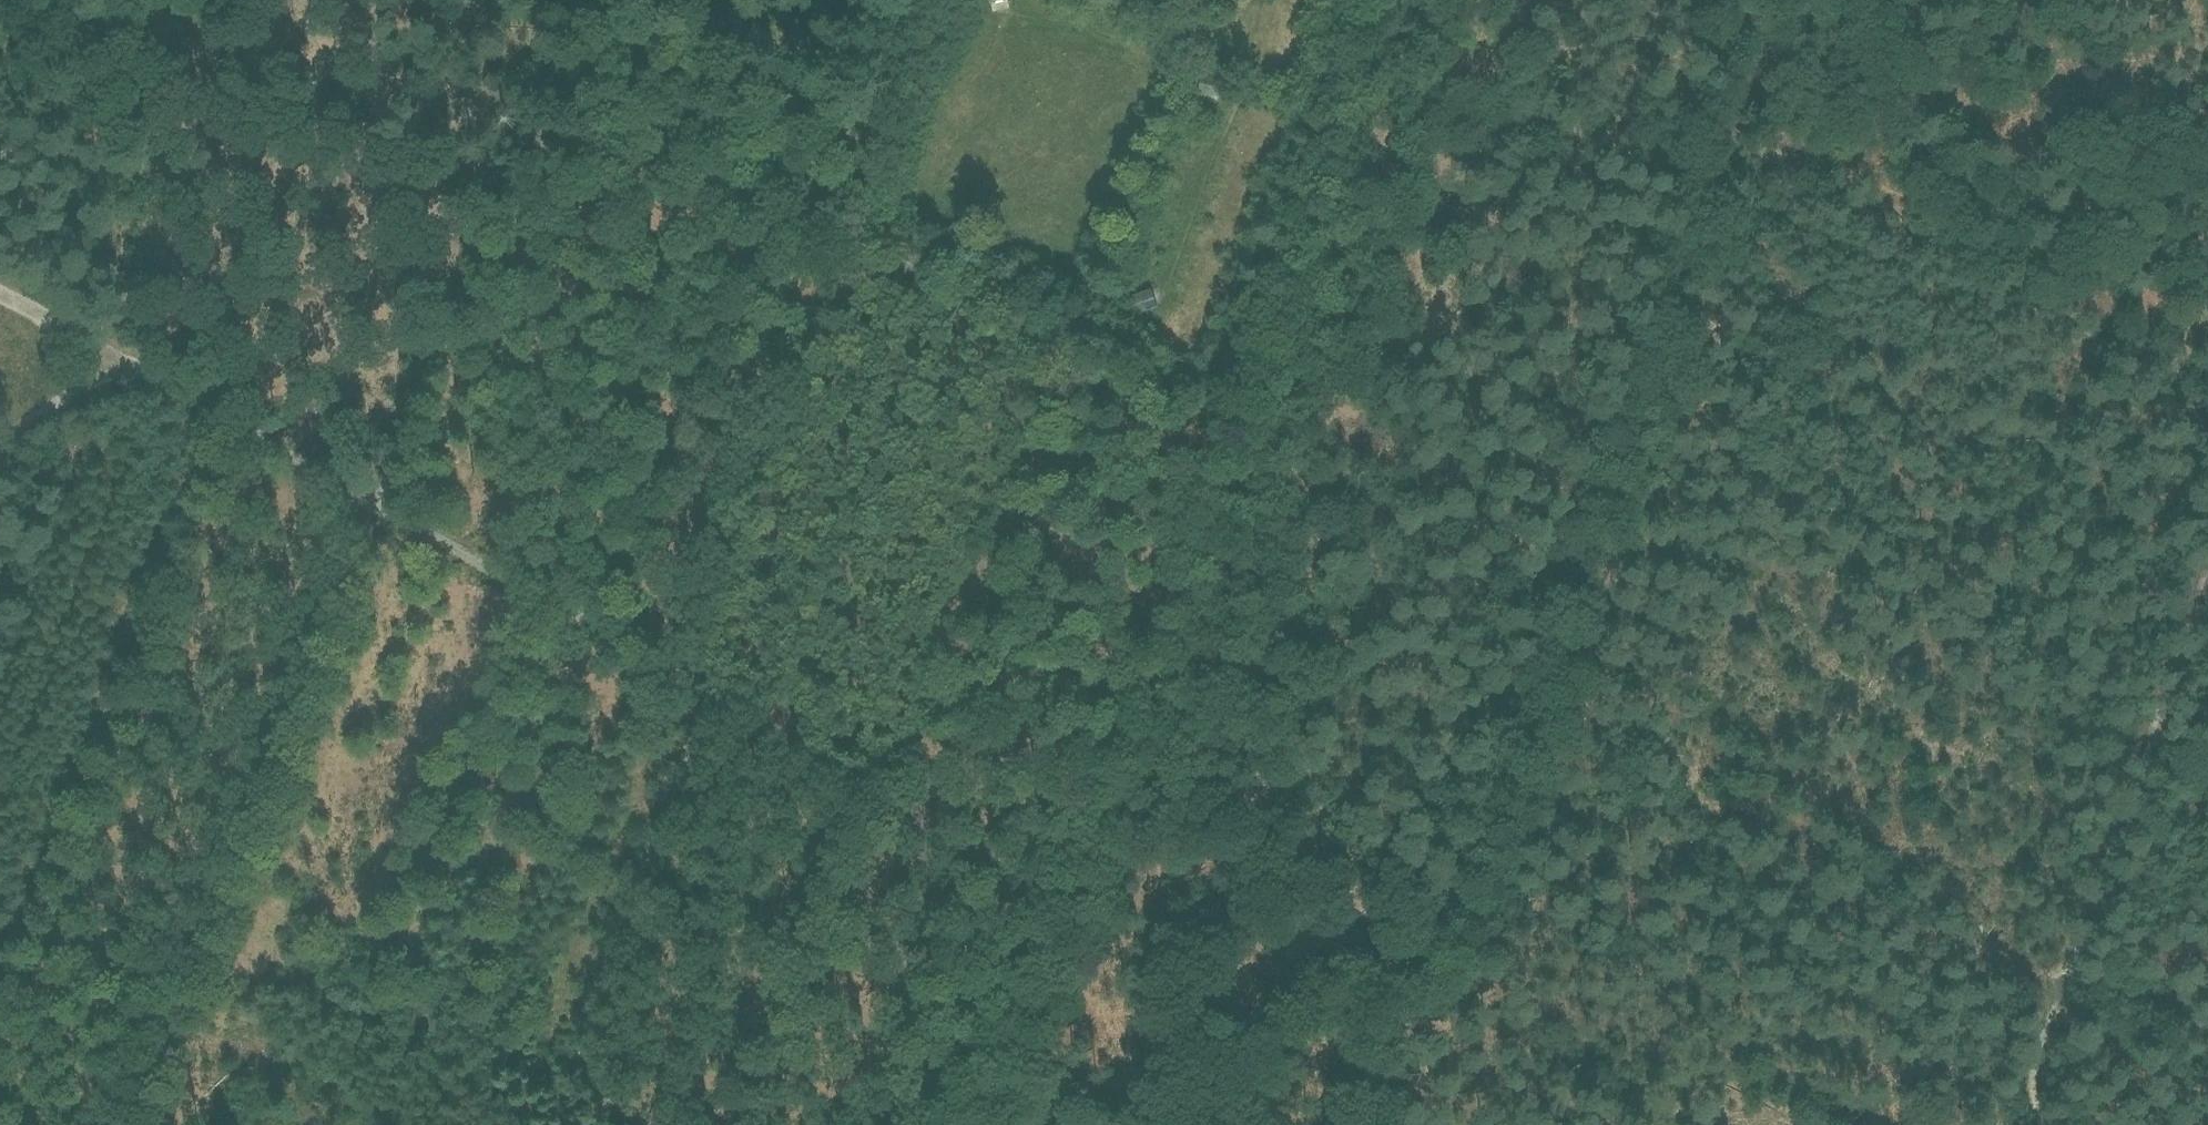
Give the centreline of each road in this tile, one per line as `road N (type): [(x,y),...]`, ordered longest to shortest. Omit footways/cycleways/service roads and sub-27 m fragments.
road 1 (track): [(1740,0),(1577,420),(1467,752),(2207,1016)]
road 2 (track): [(2207,476),(2043,1013),(2038,1124)]
road 3 (track): [(119,1124),(371,504)]
road 4 (track): [(570,0),(371,504)]
road 5 (track): [(68,86),(236,117),(513,0)]
road 6 (track): [(1467,752),(1333,1124)]
road 7 (track): [(0,439),(124,363)]
road 8 (track): [(124,363),(0,291)]
road 9 (track): [(68,86),(152,0)]

